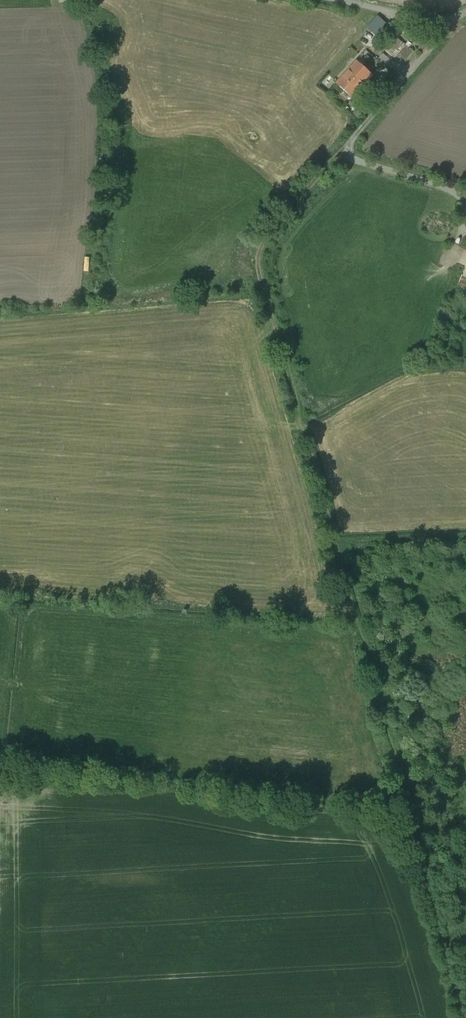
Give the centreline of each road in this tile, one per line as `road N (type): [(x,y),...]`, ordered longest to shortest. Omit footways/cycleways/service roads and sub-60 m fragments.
road 1 (track): [(464,1017),(256,258),(341,151)]
road 2 (unclassified): [(465,13),(441,21),(340,0)]

